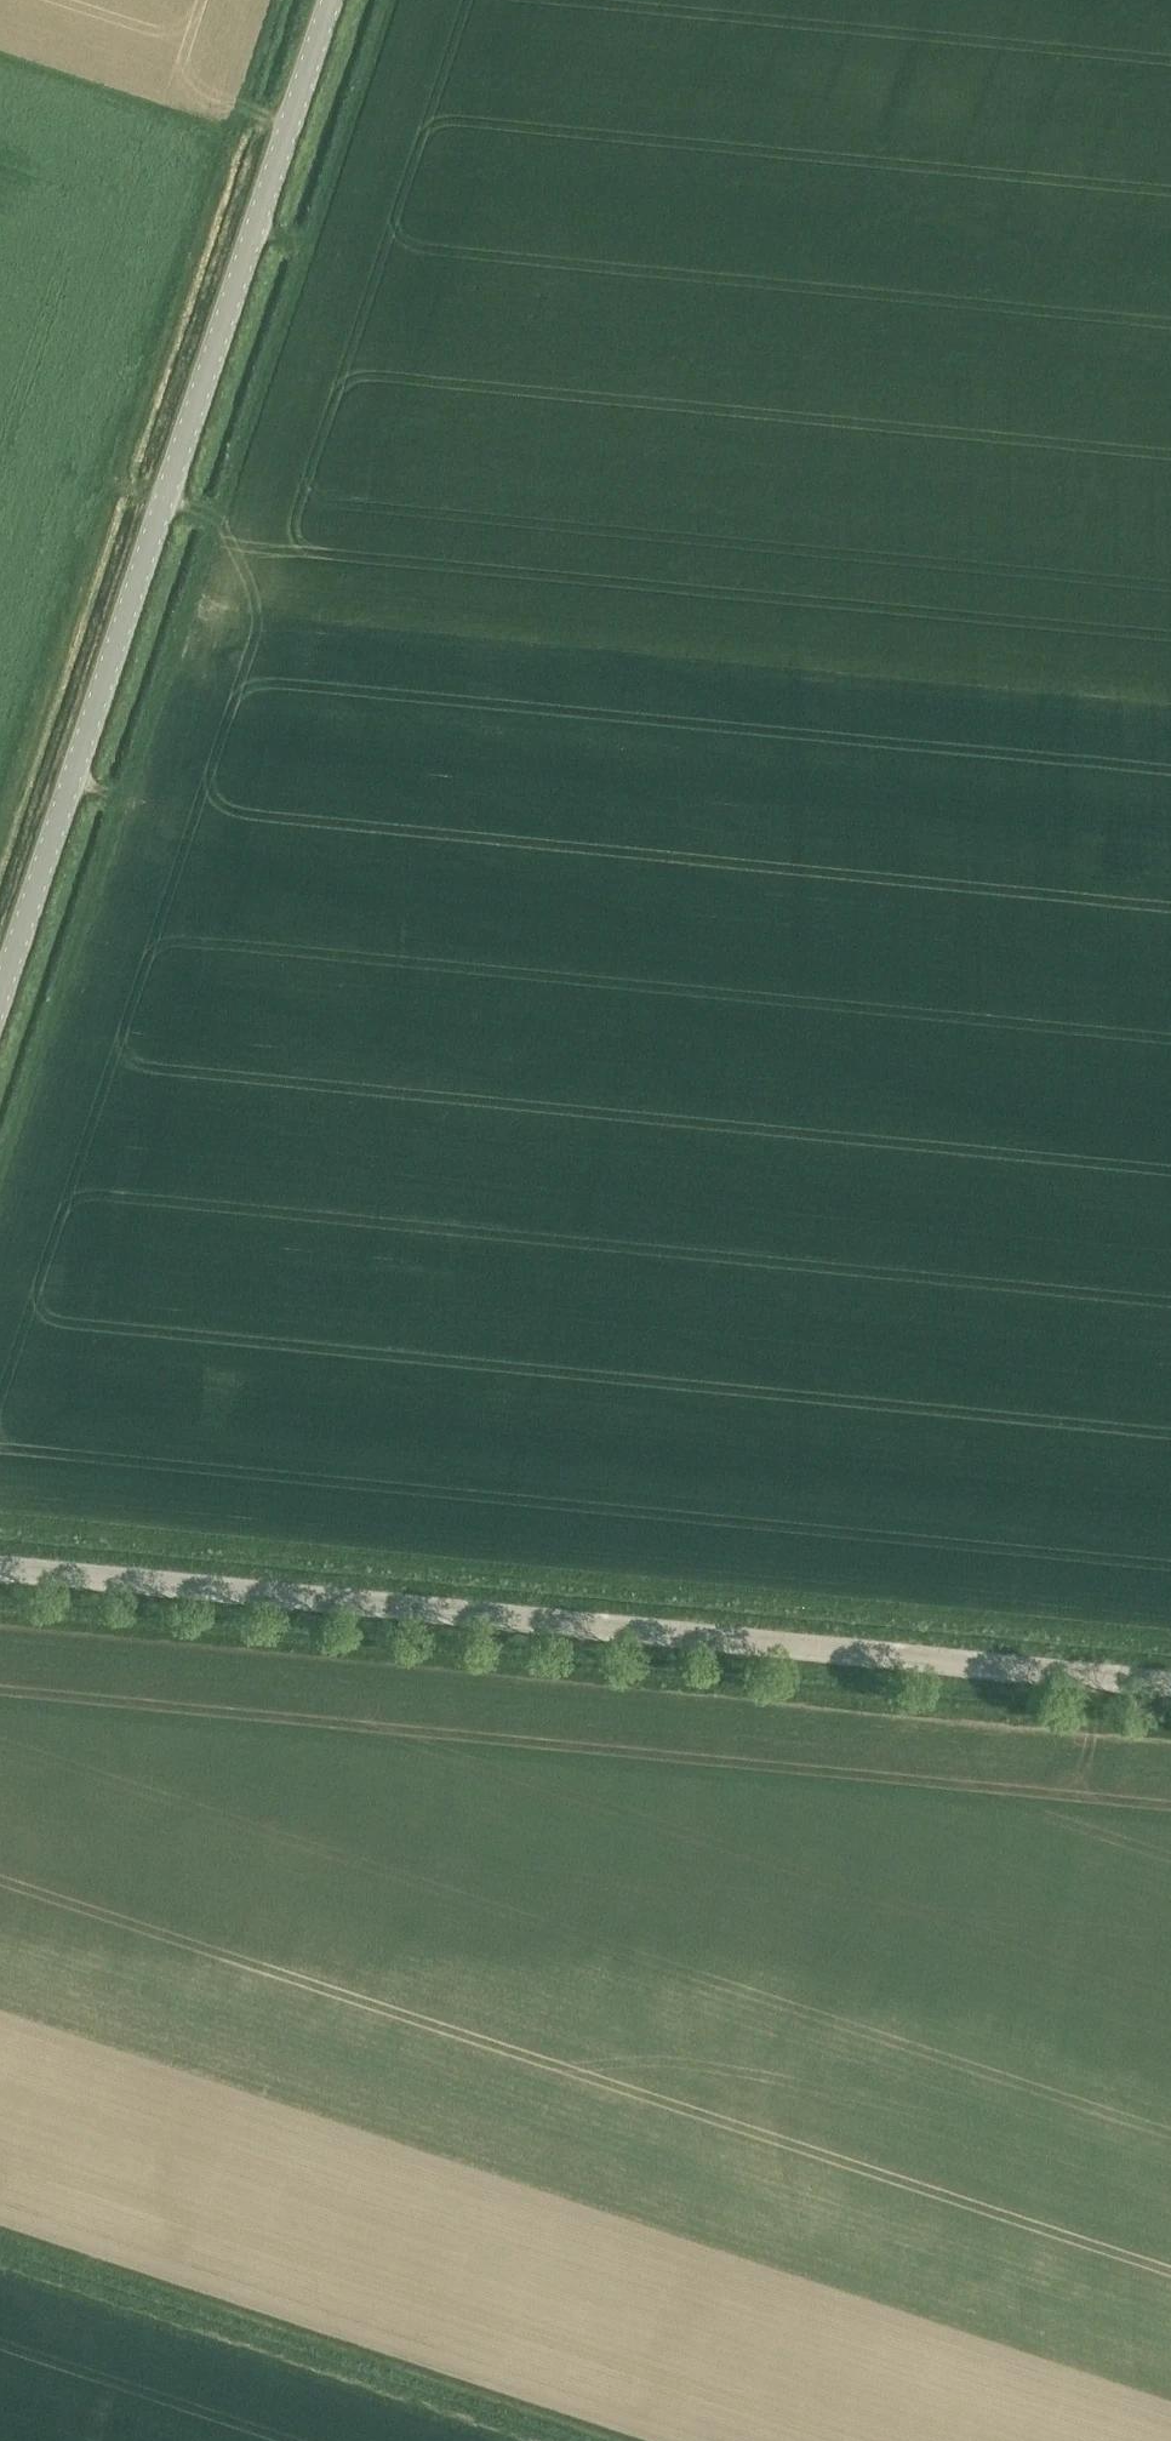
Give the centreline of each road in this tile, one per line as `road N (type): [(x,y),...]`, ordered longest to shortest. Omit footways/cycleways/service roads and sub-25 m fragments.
road 1 (unclassified): [(1170,1685),(0,1567)]
road 2 (tertiary): [(0,1002),(332,0)]

